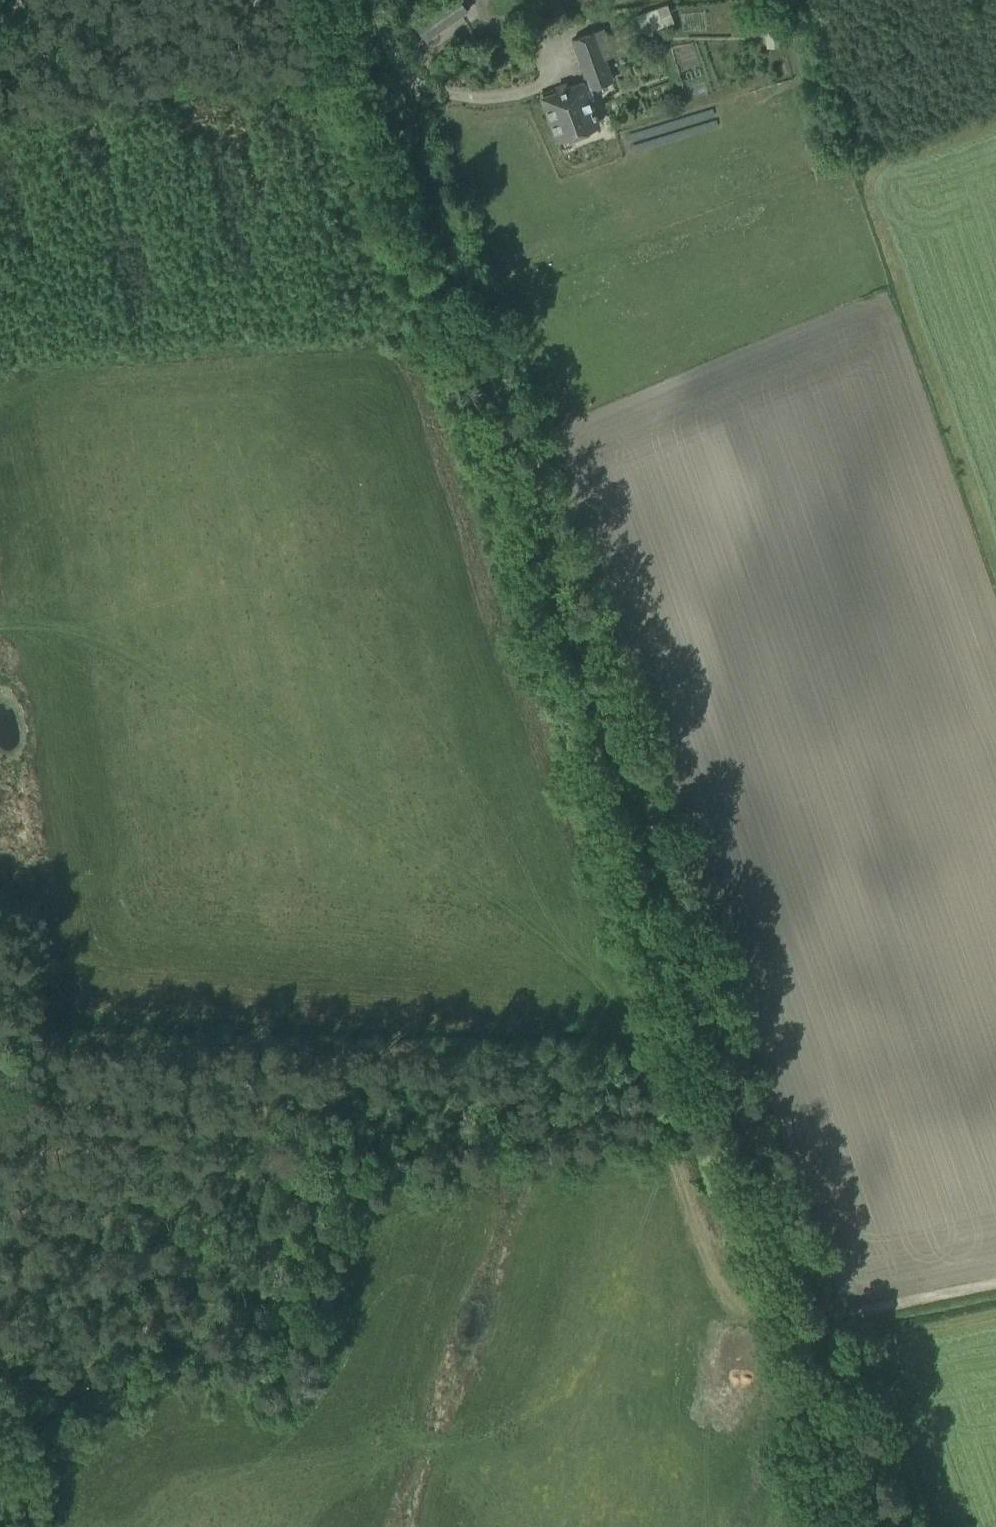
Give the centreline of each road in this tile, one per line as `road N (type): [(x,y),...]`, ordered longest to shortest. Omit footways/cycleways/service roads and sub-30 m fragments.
road 1 (track): [(896,1526),(374,0)]

